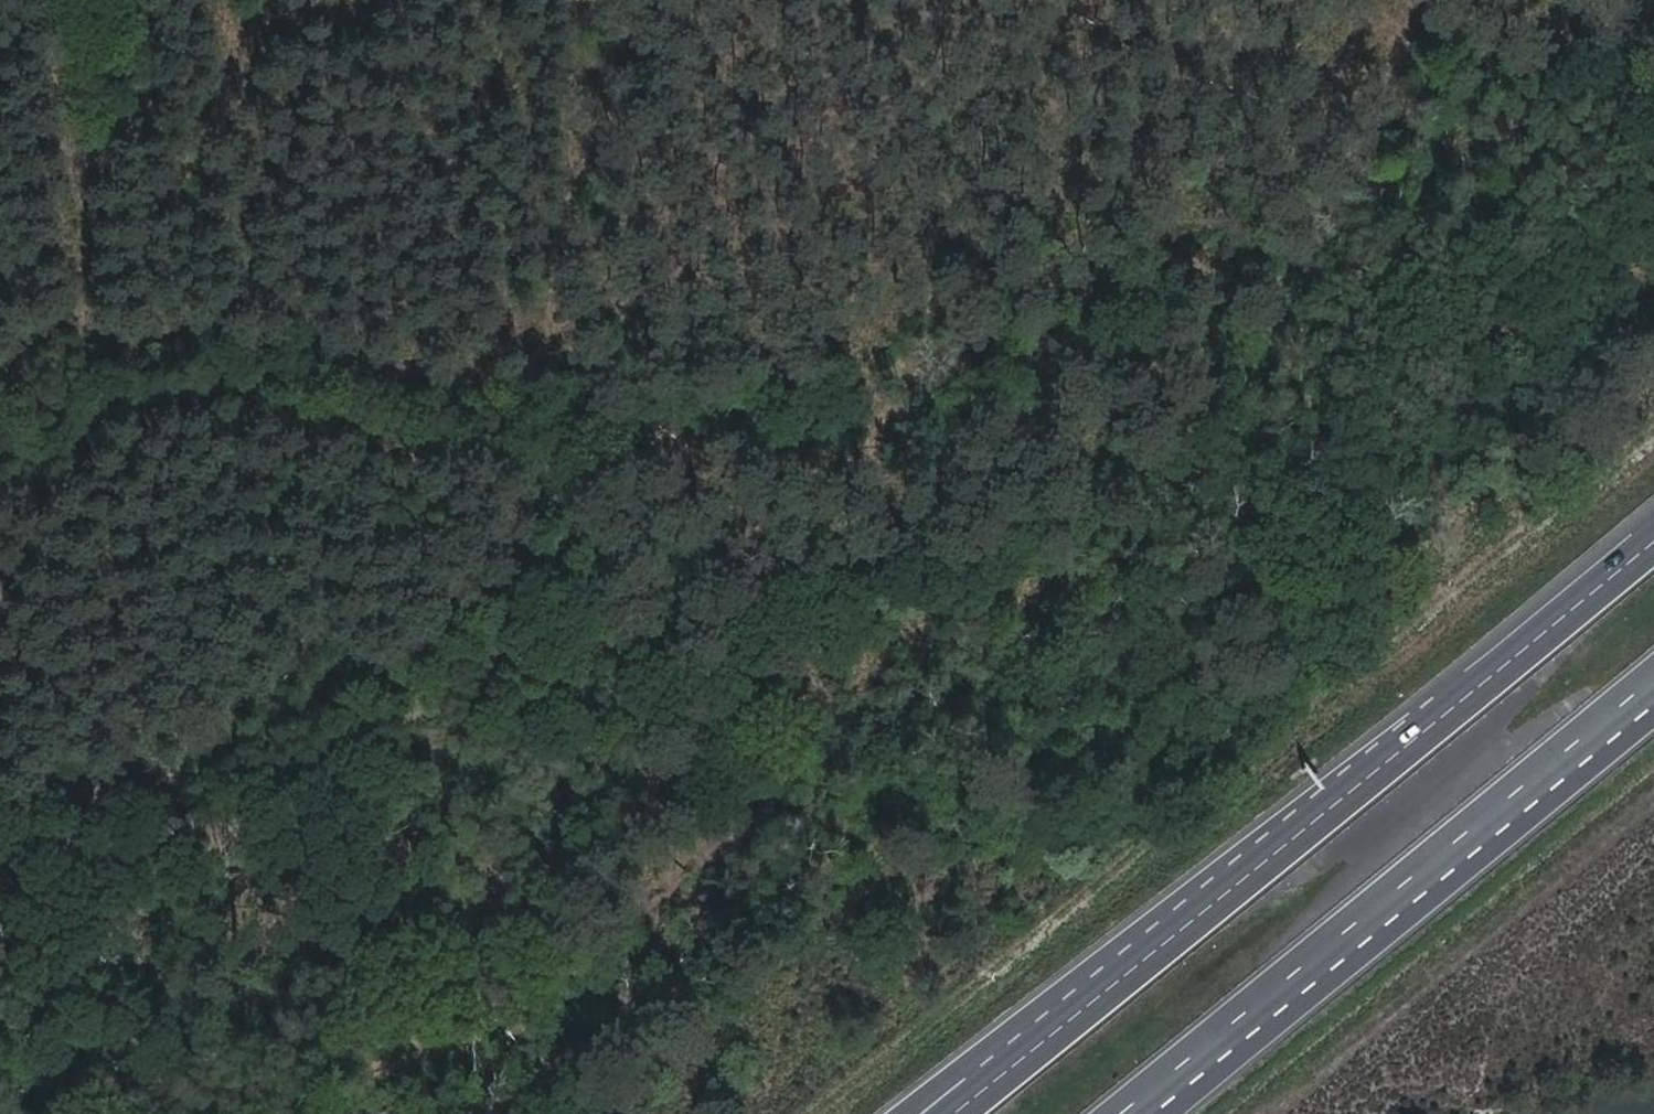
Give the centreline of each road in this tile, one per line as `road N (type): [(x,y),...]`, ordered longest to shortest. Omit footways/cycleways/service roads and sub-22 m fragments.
road 1 (motorway): [(1653,531),(998,1076)]
road 2 (motorway): [(1112,1113),(1653,673)]
road 3 (motorway): [(1170,1113),(1653,706)]

